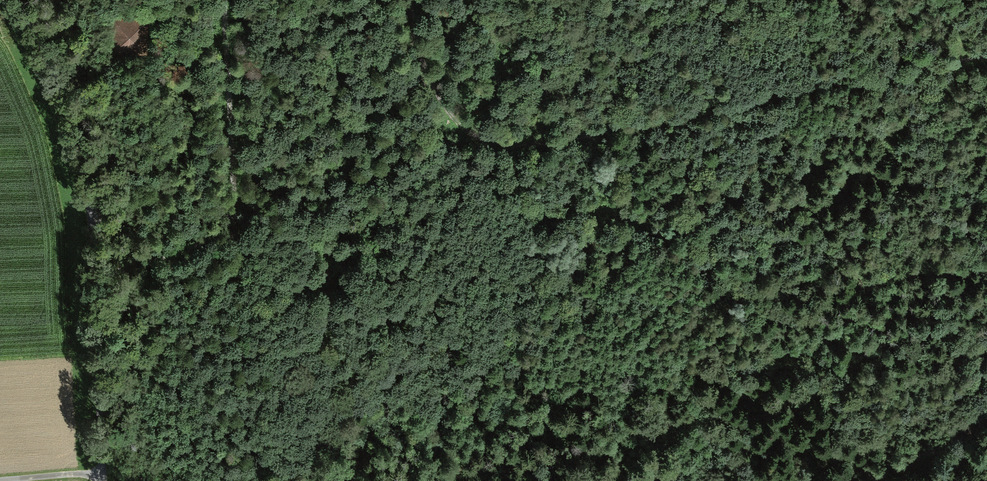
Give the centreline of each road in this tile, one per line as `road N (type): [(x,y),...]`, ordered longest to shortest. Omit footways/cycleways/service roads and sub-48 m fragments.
road 1 (track): [(986,54),(527,144),(474,135),(427,81),(412,0)]
road 2 (residential): [(17,0),(61,89),(91,203),(102,471)]
road 3 (track): [(235,215),(259,480)]
road 4 (track): [(223,0),(235,215)]
road 5 (track): [(235,215),(96,293)]
road 6 (track): [(853,480),(986,418)]

